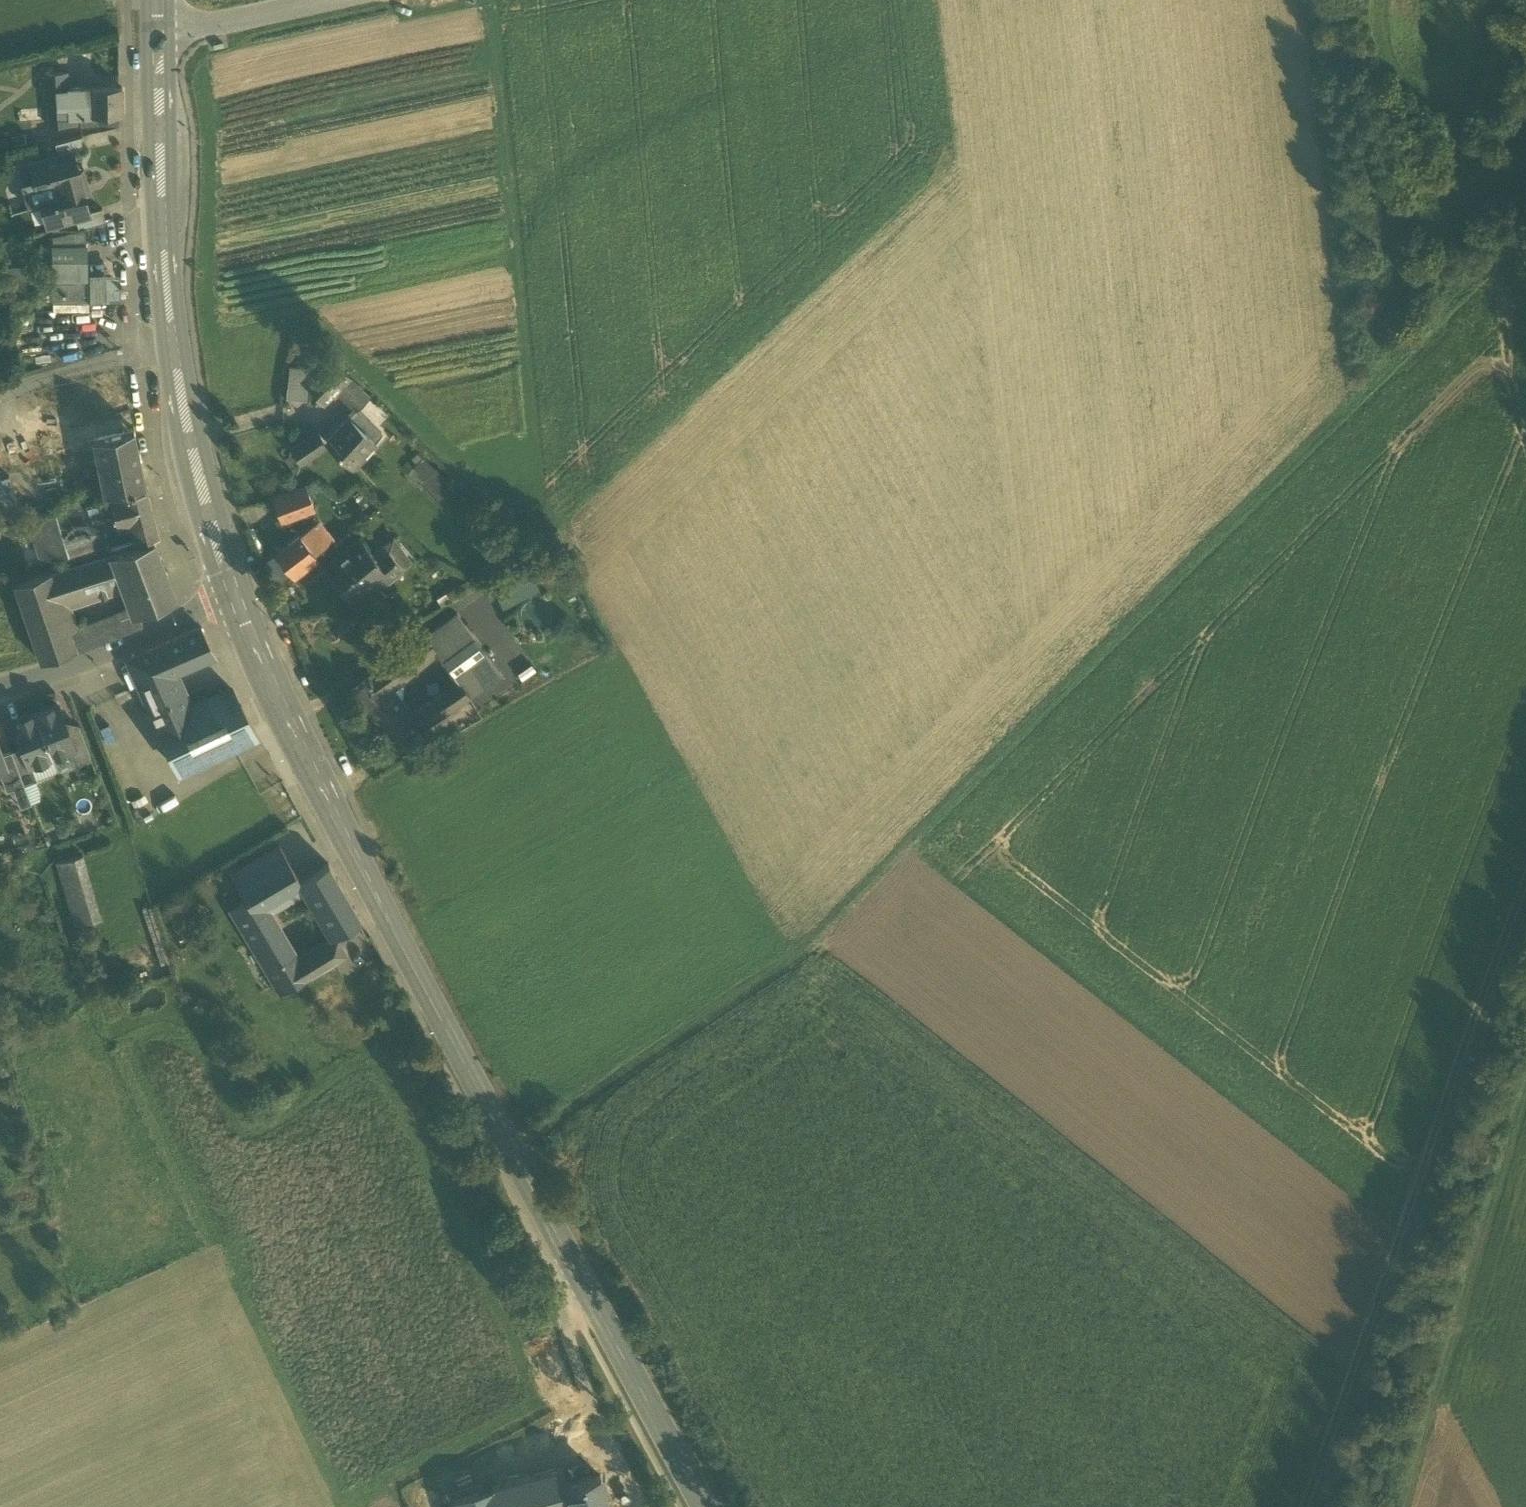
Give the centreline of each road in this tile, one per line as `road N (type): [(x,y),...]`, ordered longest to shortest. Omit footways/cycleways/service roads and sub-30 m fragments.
road 1 (track): [(493,1168),(807,949),(1520,238)]
road 2 (secondary): [(705,1506),(429,997),(233,601)]
road 3 (track): [(1306,1506),(1525,880)]
road 4 (secondary): [(233,601),(178,436),(160,318),(155,39)]
road 5 (track): [(1525,1096),(1408,1506)]
road 6 (tertiary): [(0,687),(233,601)]
road 7 (track): [(562,1292),(570,1350),(641,1506)]
road 8 (tertiary): [(155,39),(331,0)]

